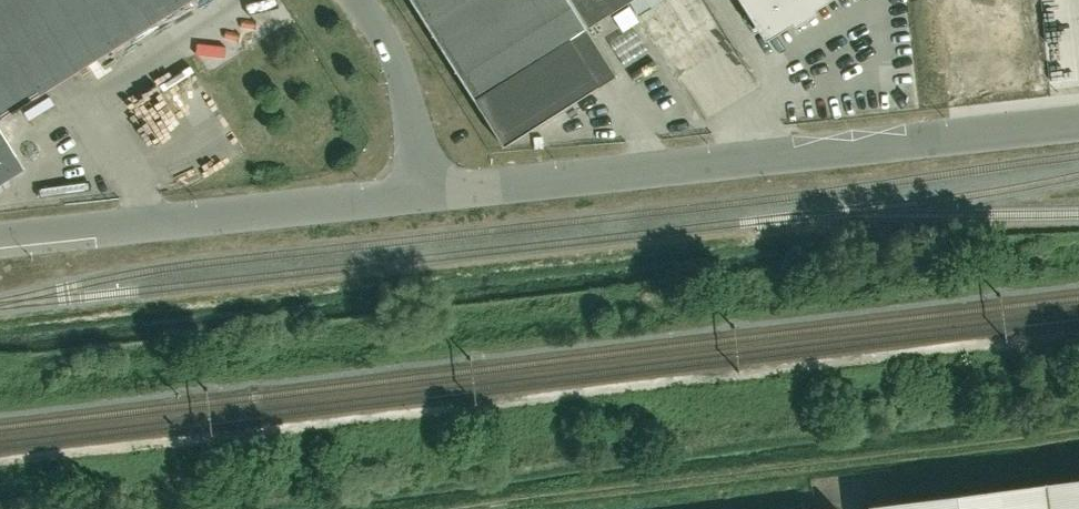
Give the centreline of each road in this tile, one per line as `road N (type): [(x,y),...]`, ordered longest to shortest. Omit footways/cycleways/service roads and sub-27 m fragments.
road 1 (unclassified): [(423,196),(1078,124)]
road 2 (track): [(1078,437),(507,508)]
road 3 (unclassified): [(0,240),(423,196)]
road 4 (unclassified): [(423,196),(399,70),(362,0)]

